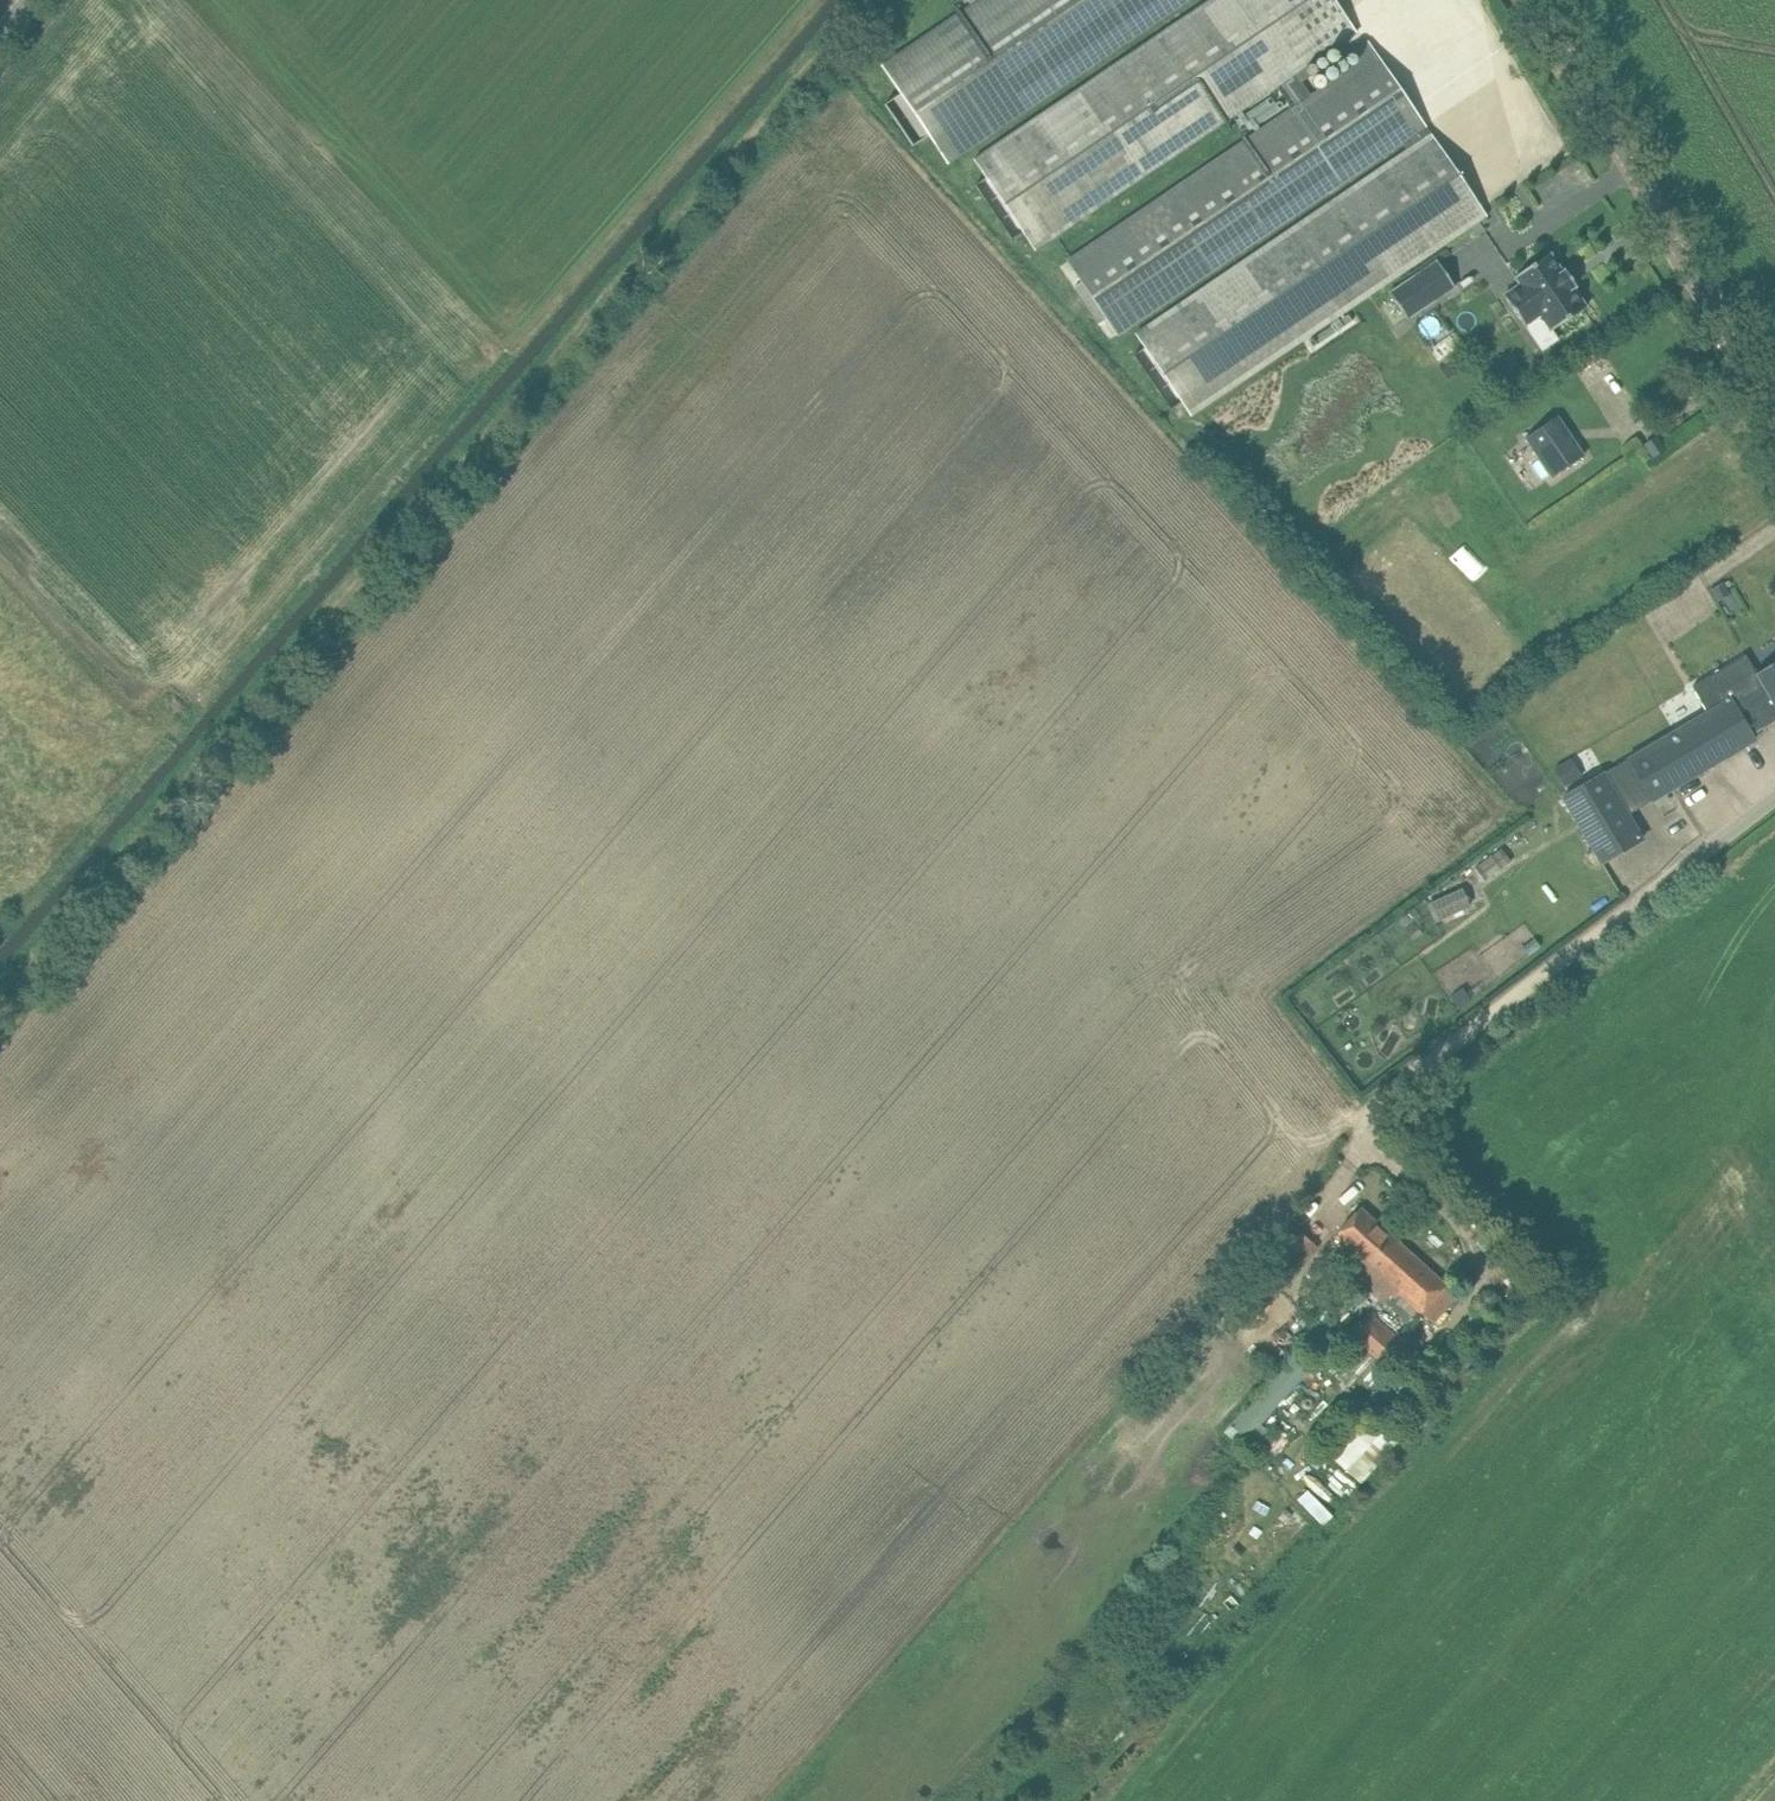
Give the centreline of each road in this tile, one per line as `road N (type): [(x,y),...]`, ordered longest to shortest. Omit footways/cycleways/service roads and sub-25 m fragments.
road 1 (track): [(0,999),(863,0)]
road 2 (unclassified): [(1383,1084),(1774,789)]
road 3 (tertiary): [(1774,426),(1536,0)]

